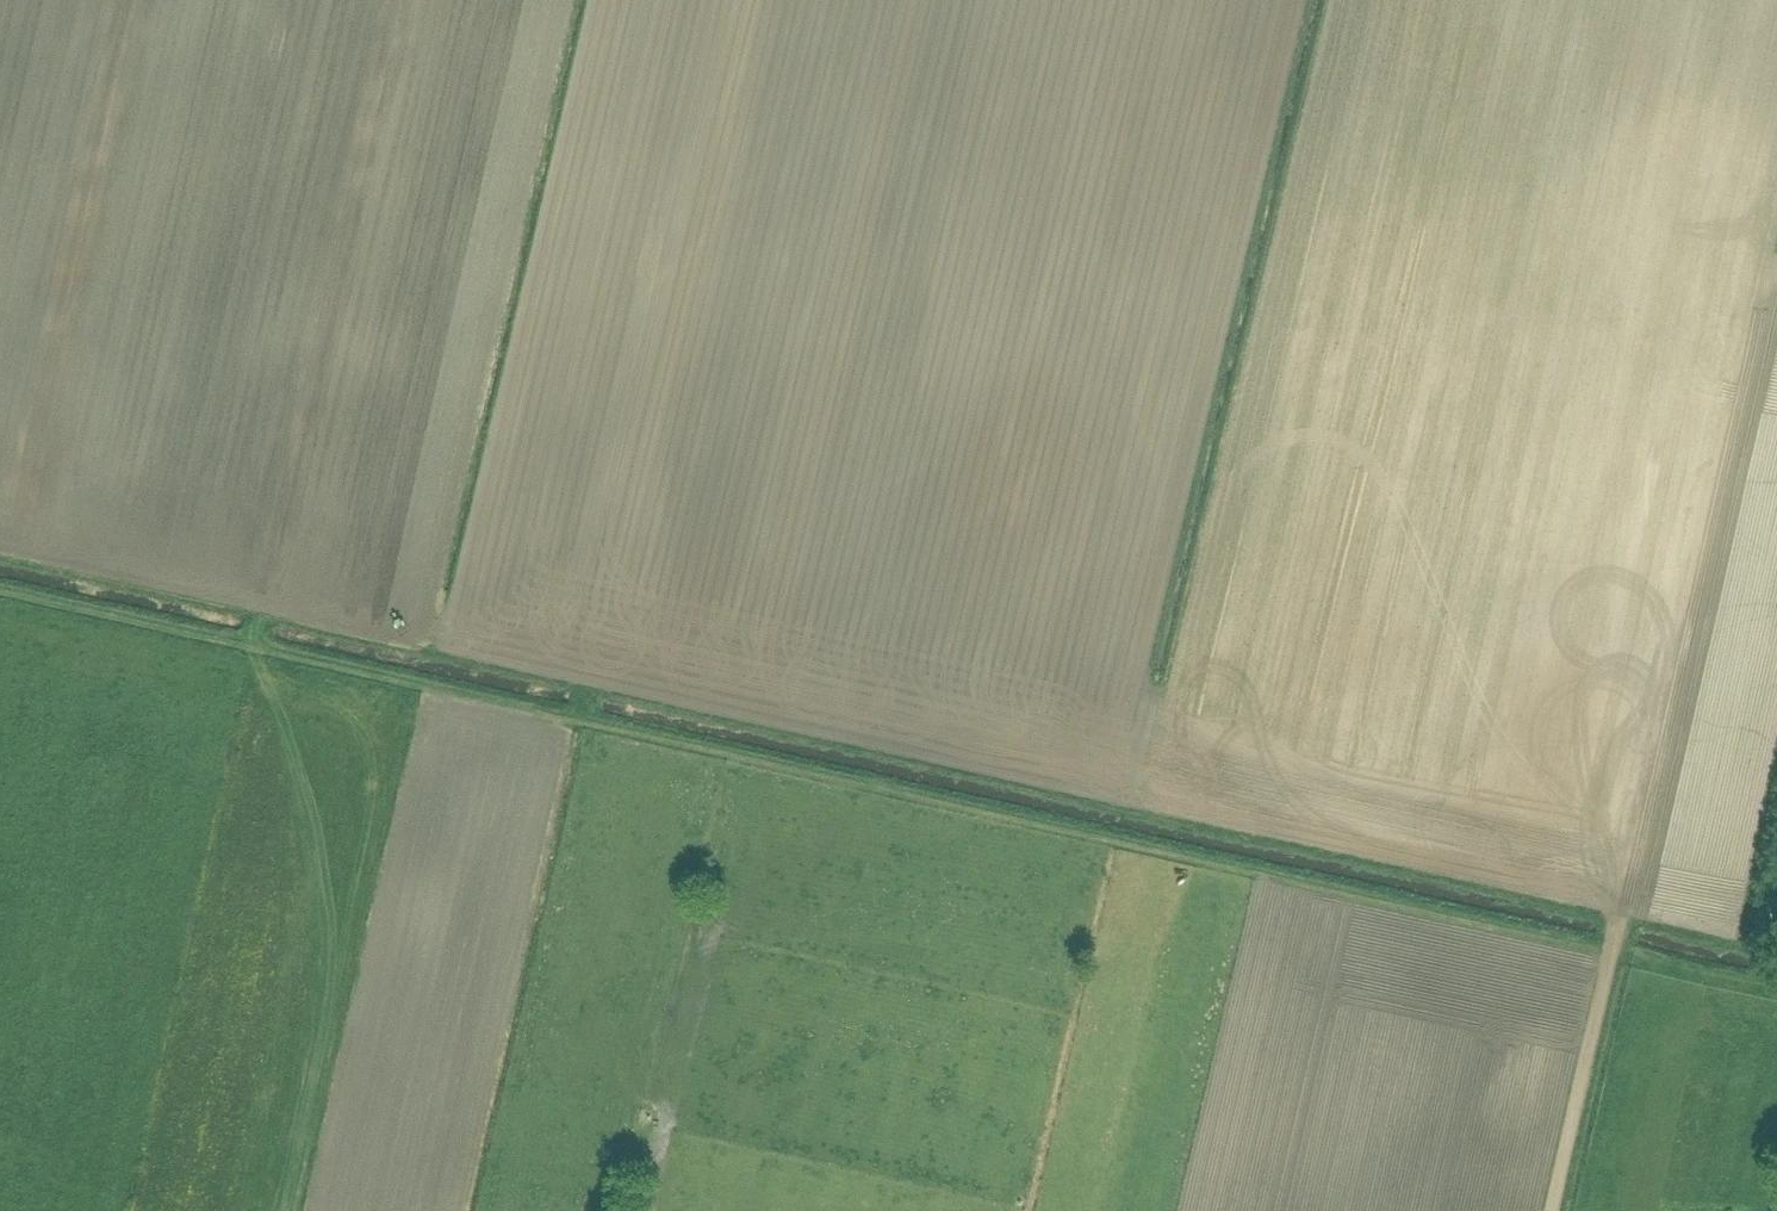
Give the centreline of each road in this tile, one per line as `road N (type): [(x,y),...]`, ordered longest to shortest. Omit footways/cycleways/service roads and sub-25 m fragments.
road 1 (track): [(265,599),(254,651),(269,700),(344,729),(376,759),(281,1210)]
road 2 (track): [(1553,1210),(1610,954)]

